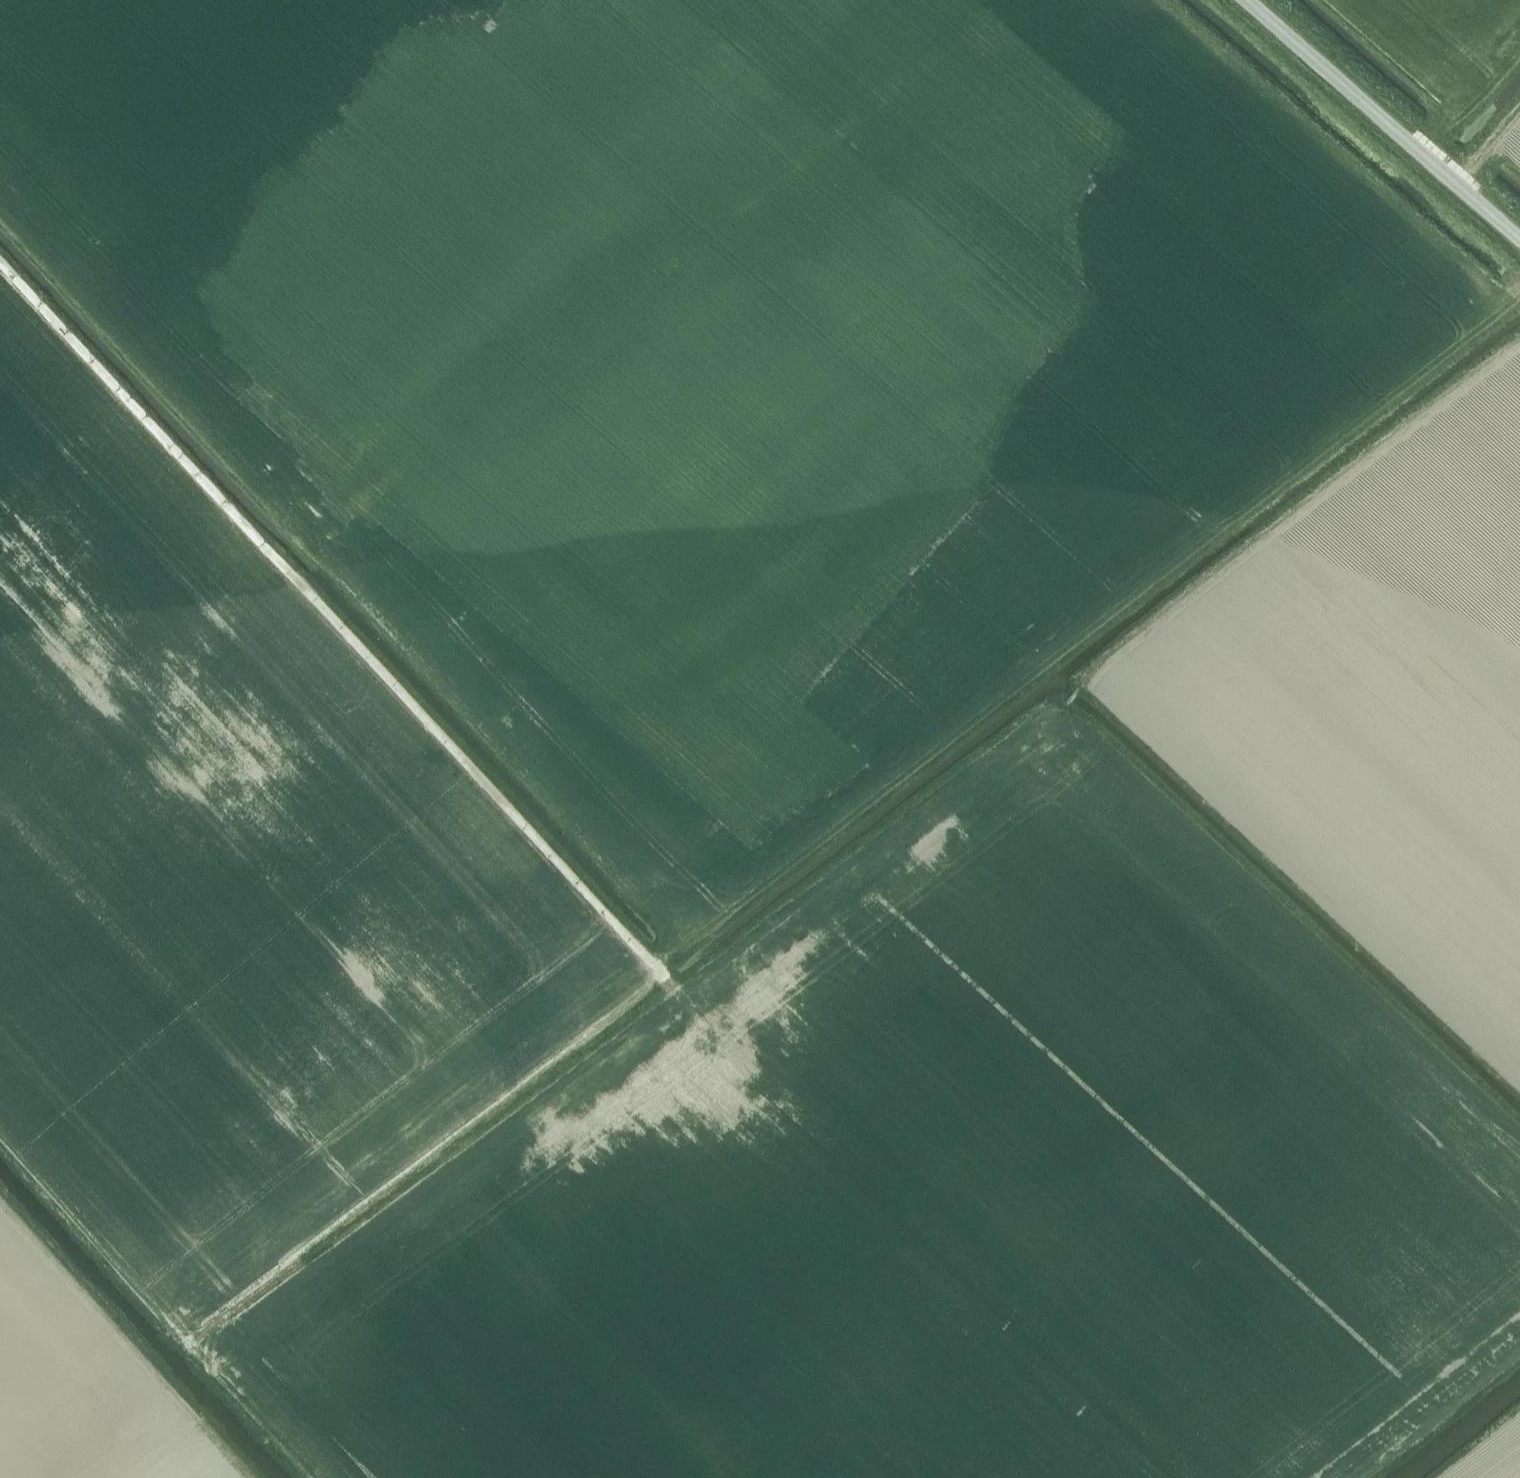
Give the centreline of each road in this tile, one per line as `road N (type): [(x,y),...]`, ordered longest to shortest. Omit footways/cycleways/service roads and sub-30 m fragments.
road 1 (track): [(0,263),(678,996)]
road 2 (tertiary): [(1519,241),(1246,0)]

